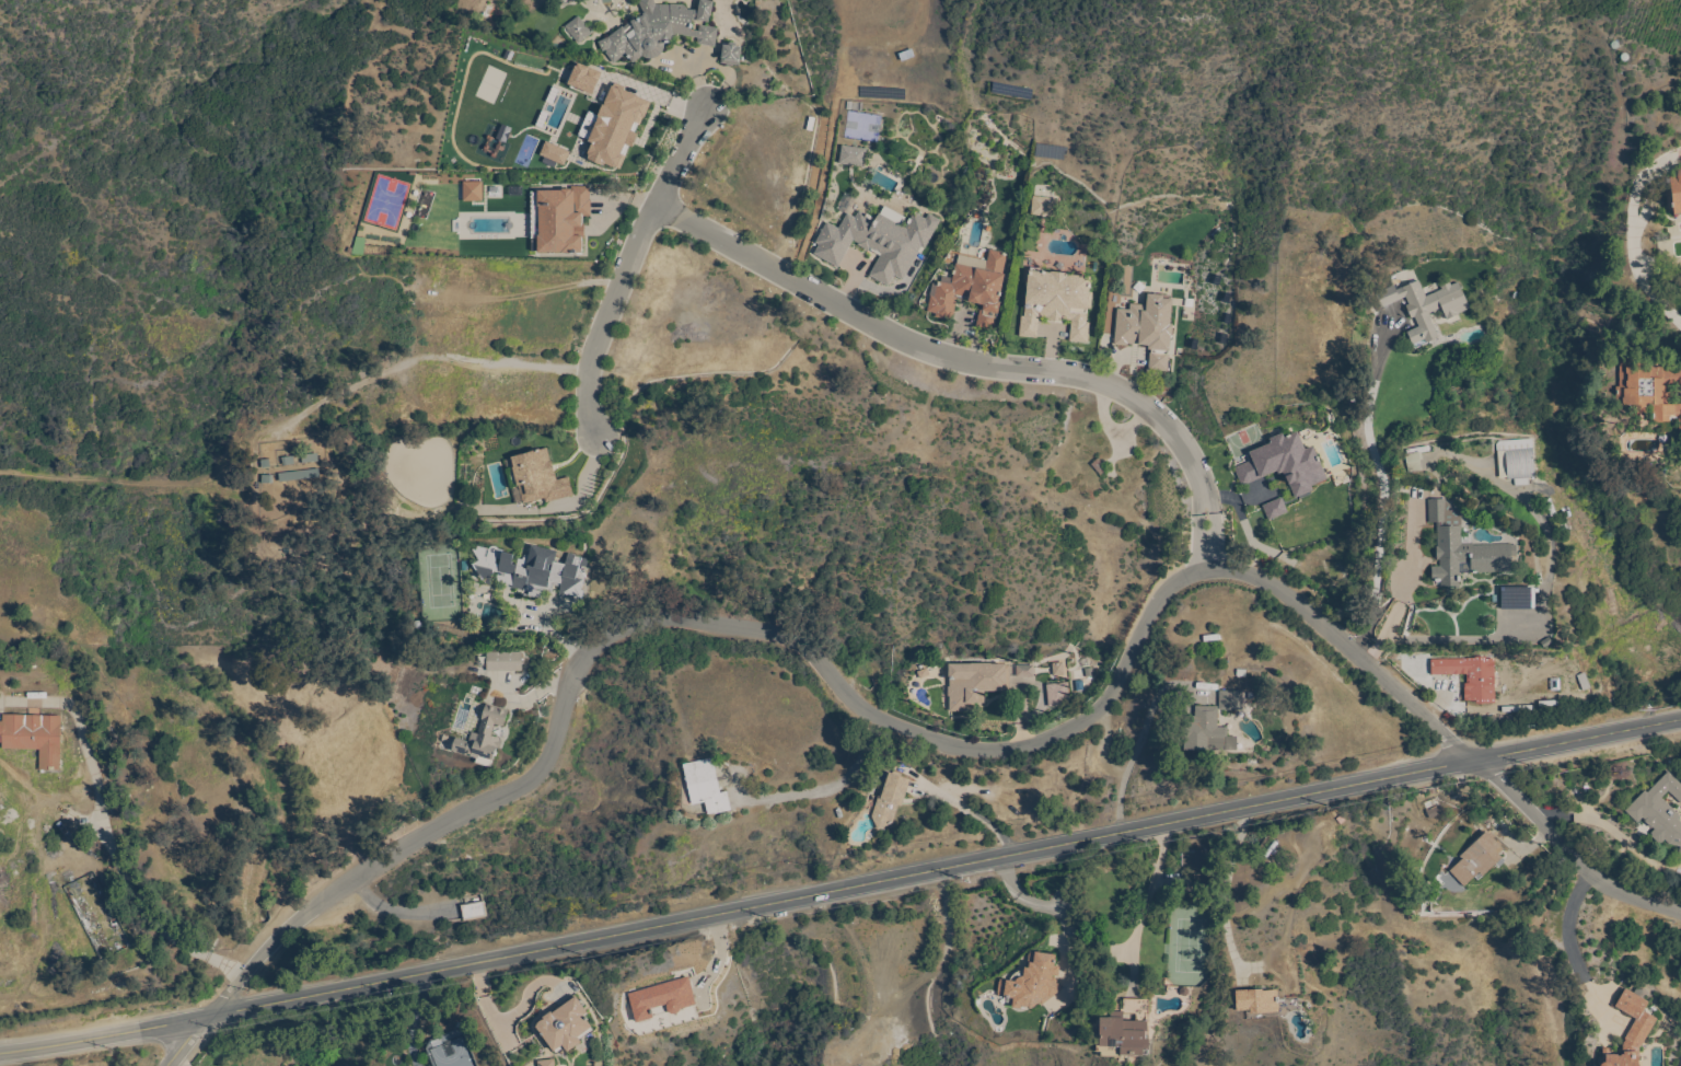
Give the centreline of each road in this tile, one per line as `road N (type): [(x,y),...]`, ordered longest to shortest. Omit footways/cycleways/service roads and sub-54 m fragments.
road 1 (tertiary): [(171,1065),(254,965),(356,879),(538,776),(589,668),(606,647),(661,623),(775,633),(805,646),(879,721),(912,740),(1023,749),(1104,705),(1175,589),(1208,572),(1241,573),(1295,599),(1484,764)]
road 2 (secondary): [(208,1017),(1484,764)]
road 3 (residential): [(659,207),(921,350),(976,367),(1090,378),(1124,391),(1180,440),(1201,487),(1208,536)]
road 4 (residential): [(707,109),(595,349),(591,407),(600,439)]
road 5 (tertiary): [(1484,764),(1598,874),(1632,896),(1680,911)]
road 6 (secondary): [(0,1054),(208,1017)]
road 7 (secondary): [(1484,764),(1680,724)]

